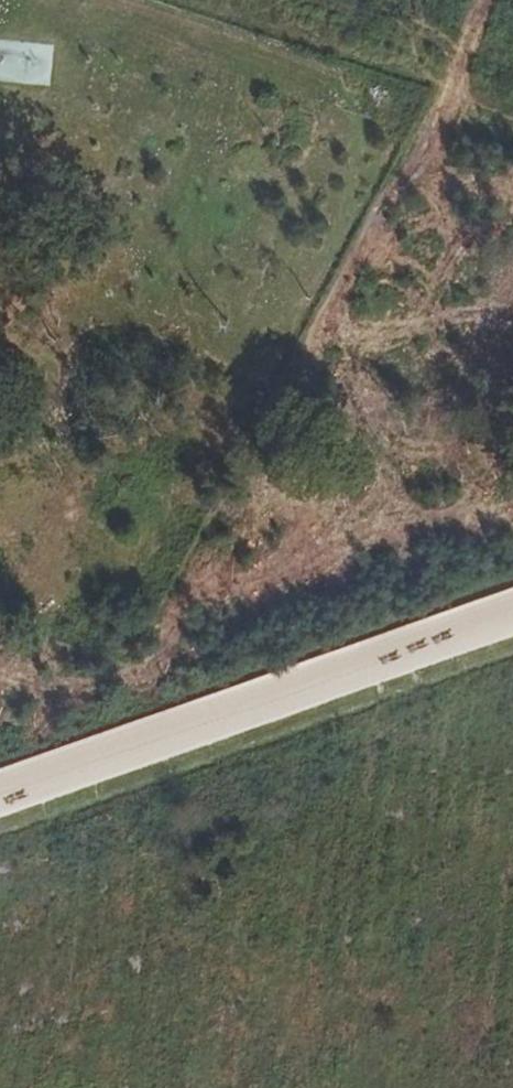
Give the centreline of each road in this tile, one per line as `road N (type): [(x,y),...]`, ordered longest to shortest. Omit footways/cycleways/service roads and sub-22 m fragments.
road 1 (track): [(0,802),(512,619)]

